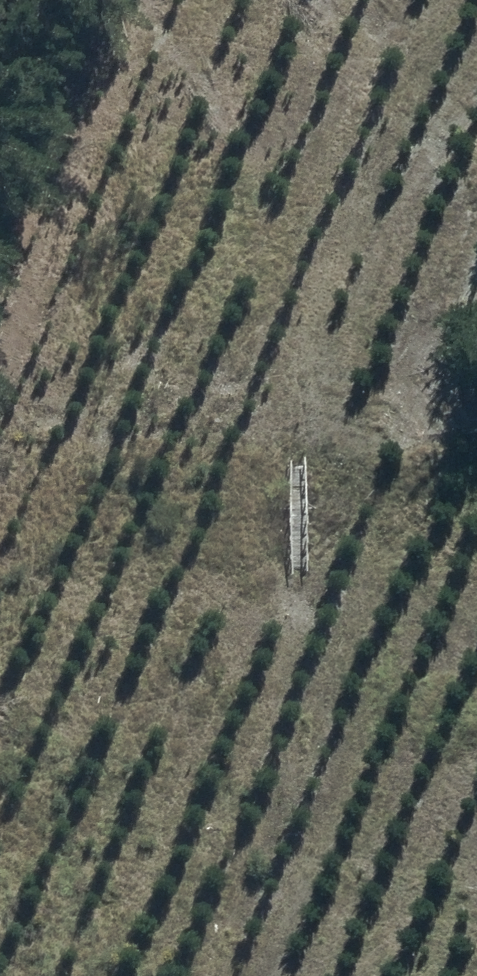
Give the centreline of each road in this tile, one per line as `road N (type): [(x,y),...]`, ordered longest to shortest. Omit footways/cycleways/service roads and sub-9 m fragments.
road 1 (track): [(476,41),(419,93),(357,182),(328,269),(316,364),(324,438),(318,693),(300,800),(252,975)]
road 2 (track): [(476,632),(412,561),(320,402)]
road 3 (track): [(357,182),(405,0)]

